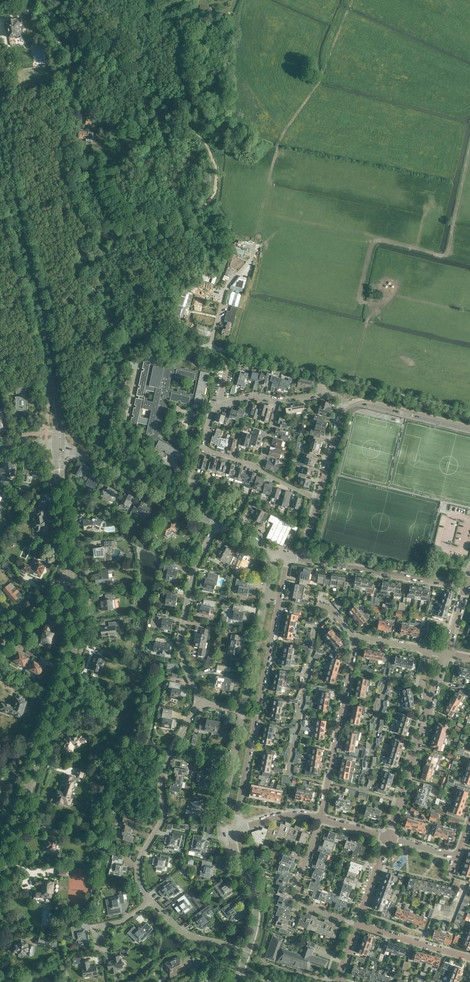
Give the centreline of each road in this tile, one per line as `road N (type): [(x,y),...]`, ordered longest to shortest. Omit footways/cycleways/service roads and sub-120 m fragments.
road 1 (track): [(202,345),(155,311),(132,263),(78,192),(72,81),(49,26),(49,0)]
road 2 (tertiary): [(60,445),(53,359),(0,132)]
road 3 (track): [(262,213),(358,242),(445,256),(469,140)]
road 4 (tertiary): [(0,872),(71,654),(69,577)]
road 5 (track): [(252,261),(283,134),(319,85),(359,0)]
road 6 (tertiary): [(0,179),(42,334),(60,445)]
road 7 (residential): [(150,899),(139,867),(164,815),(165,765),(202,703)]
road 8 (residential): [(202,703),(180,649),(196,567),(218,524)]
road 9 (residential): [(321,817),(355,638)]
road 10 (residential): [(218,524),(60,445)]
road 11 (residential): [(259,469),(206,450),(212,408),(256,396),(278,401)]
road 12 (tertiary): [(302,558),(466,584)]
road 13 (residential): [(324,393),(322,375),(202,345)]
road 14 (residential): [(388,837),(429,709)]
road 15 (tertiary): [(69,577),(60,445)]
road 16 (tertiary): [(469,430),(349,406)]
road 17 (residential): [(244,710),(223,830)]

